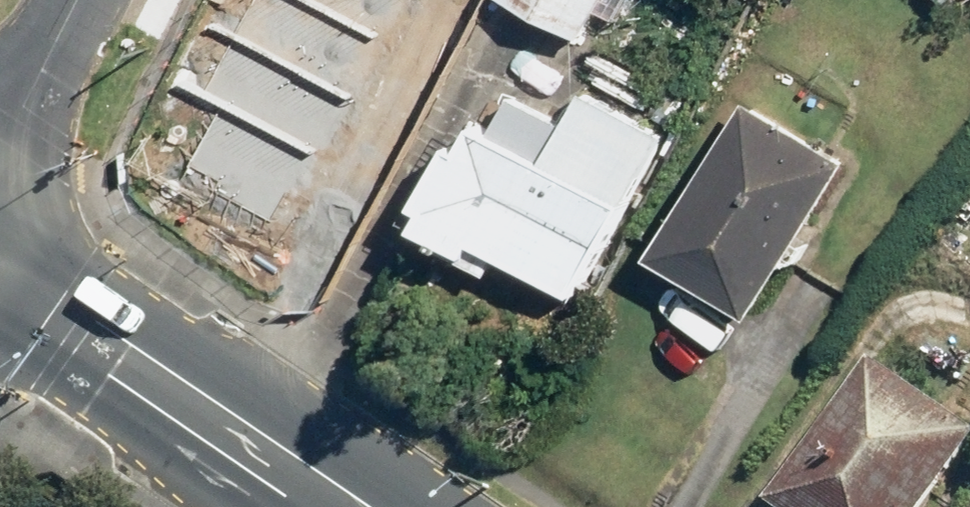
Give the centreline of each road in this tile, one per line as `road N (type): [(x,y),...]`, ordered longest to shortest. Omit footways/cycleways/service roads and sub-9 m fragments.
road 1 (primary): [(342,506),(0,272)]
road 2 (residential): [(0,131),(75,0)]

